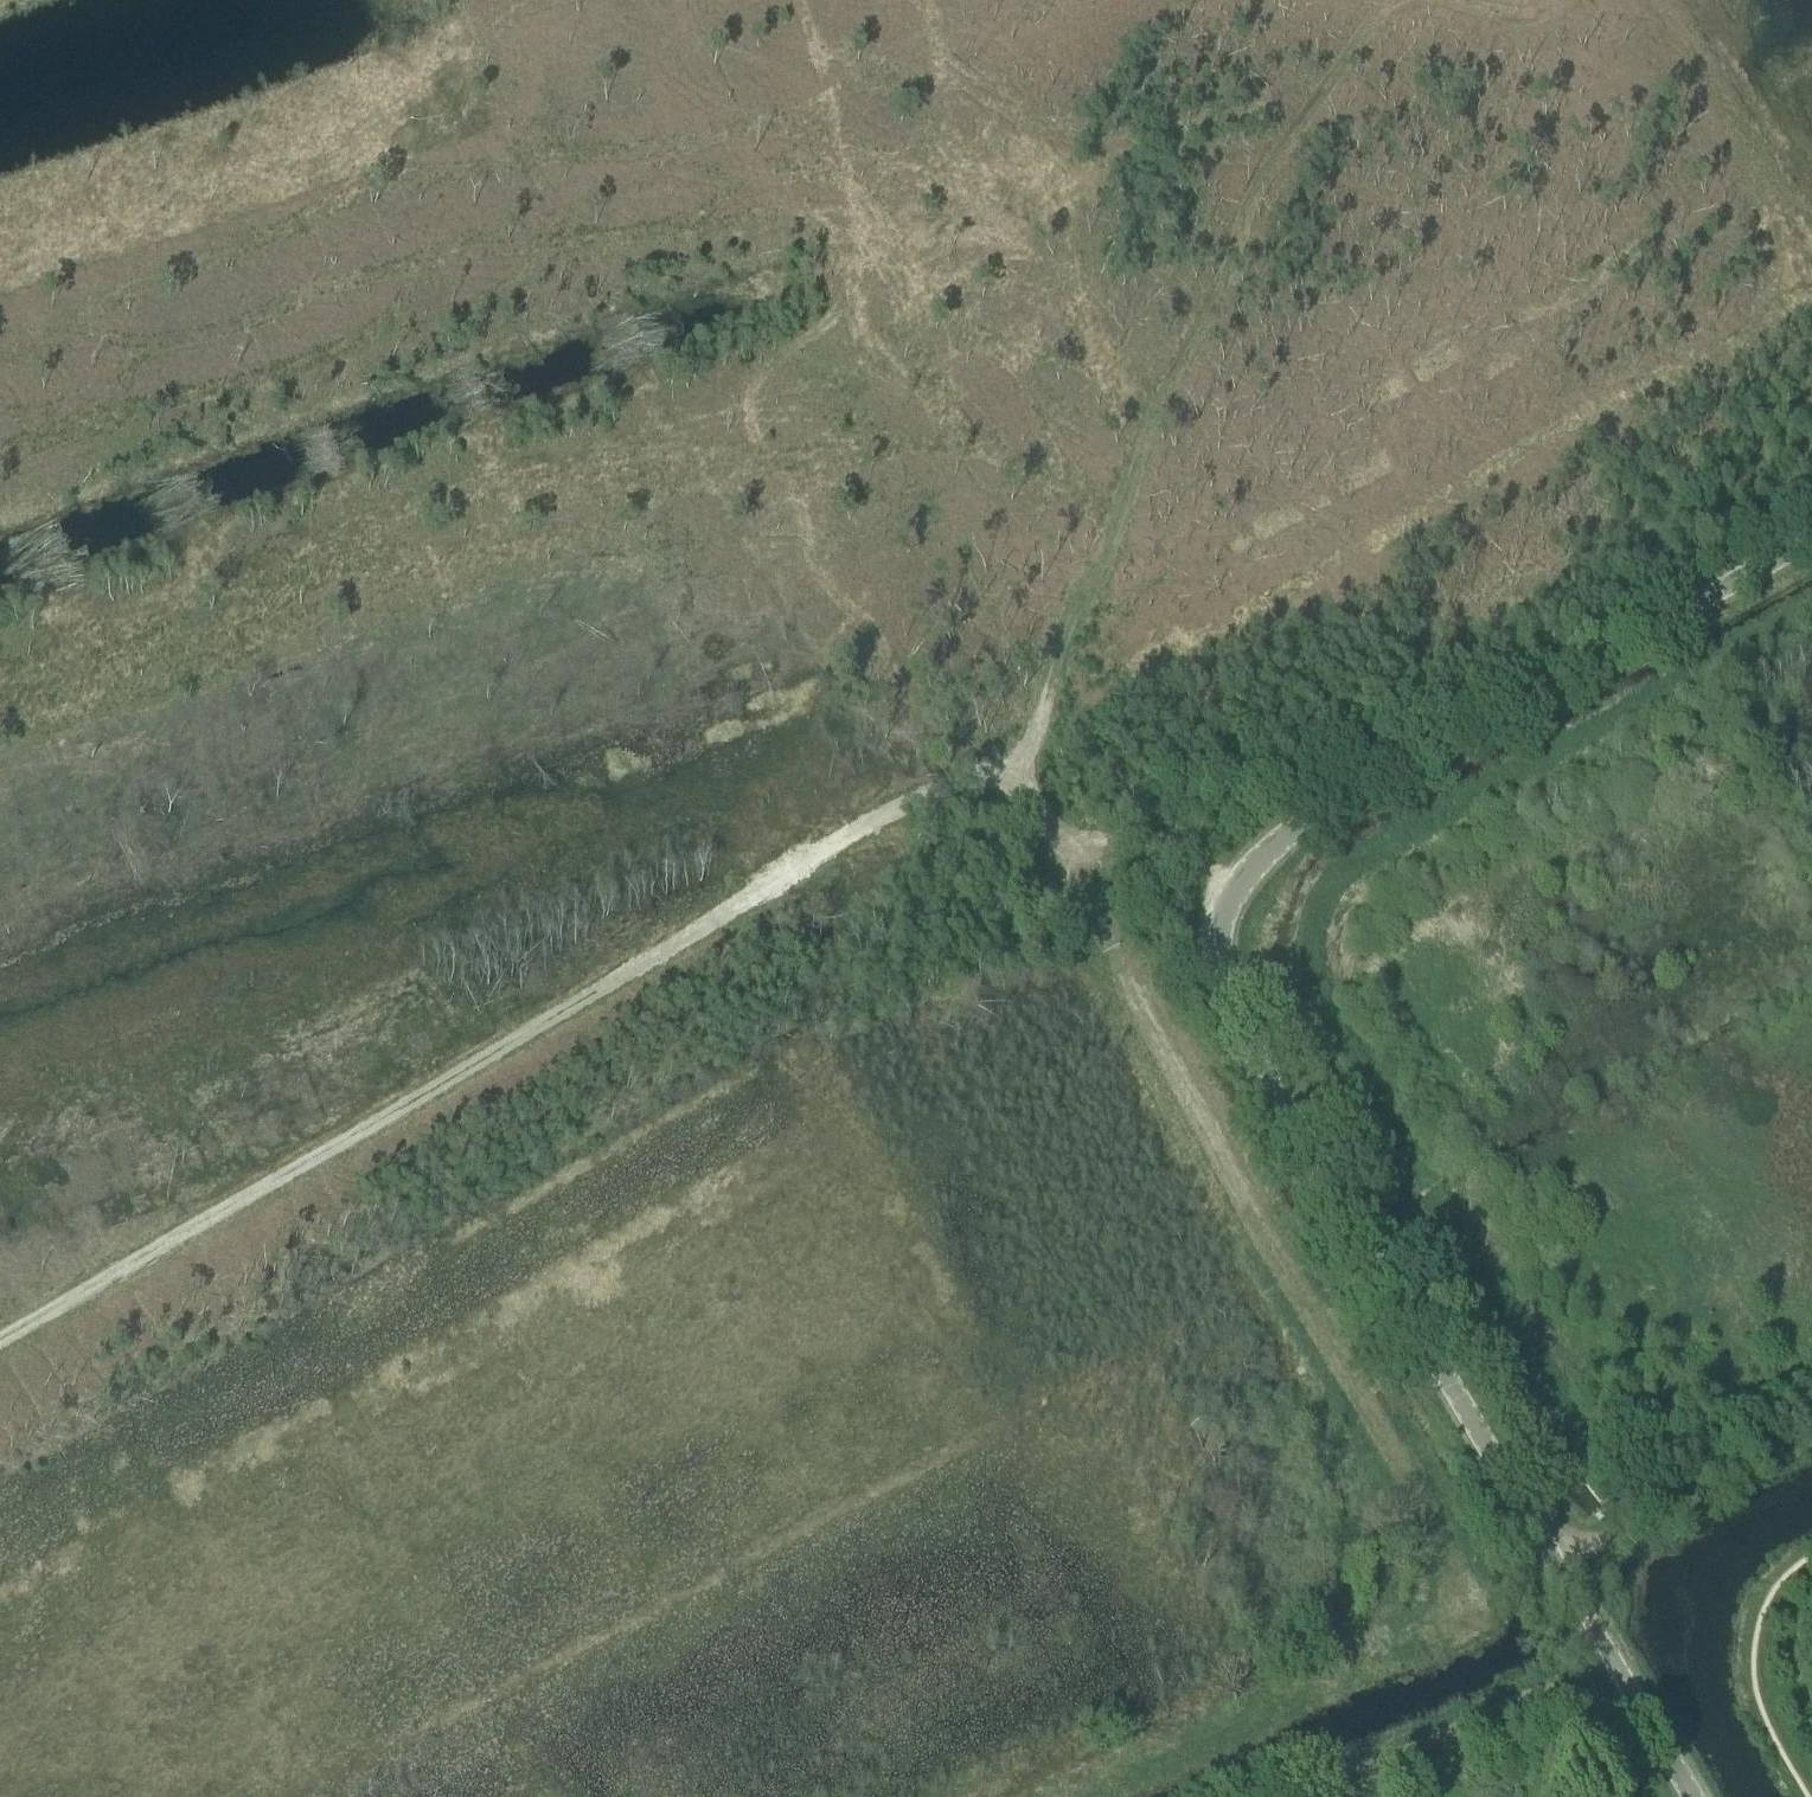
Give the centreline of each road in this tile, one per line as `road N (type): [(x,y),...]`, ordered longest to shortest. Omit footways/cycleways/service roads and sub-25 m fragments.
road 1 (tertiary): [(1692,1796),(1231,1019),(1217,918),(1235,884),(1305,816),(1811,539)]

